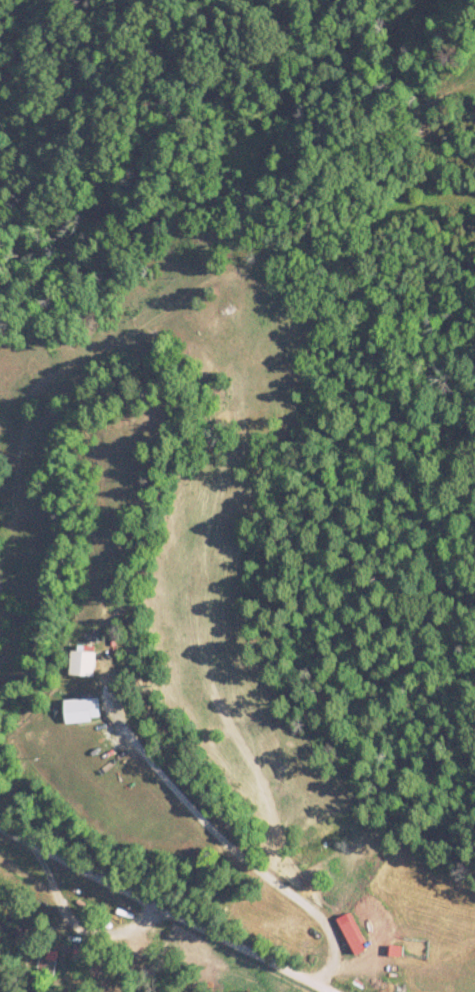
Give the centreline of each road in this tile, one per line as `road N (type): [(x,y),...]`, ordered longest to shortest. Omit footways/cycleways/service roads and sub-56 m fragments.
road 1 (residential): [(0,826),(335,991)]

